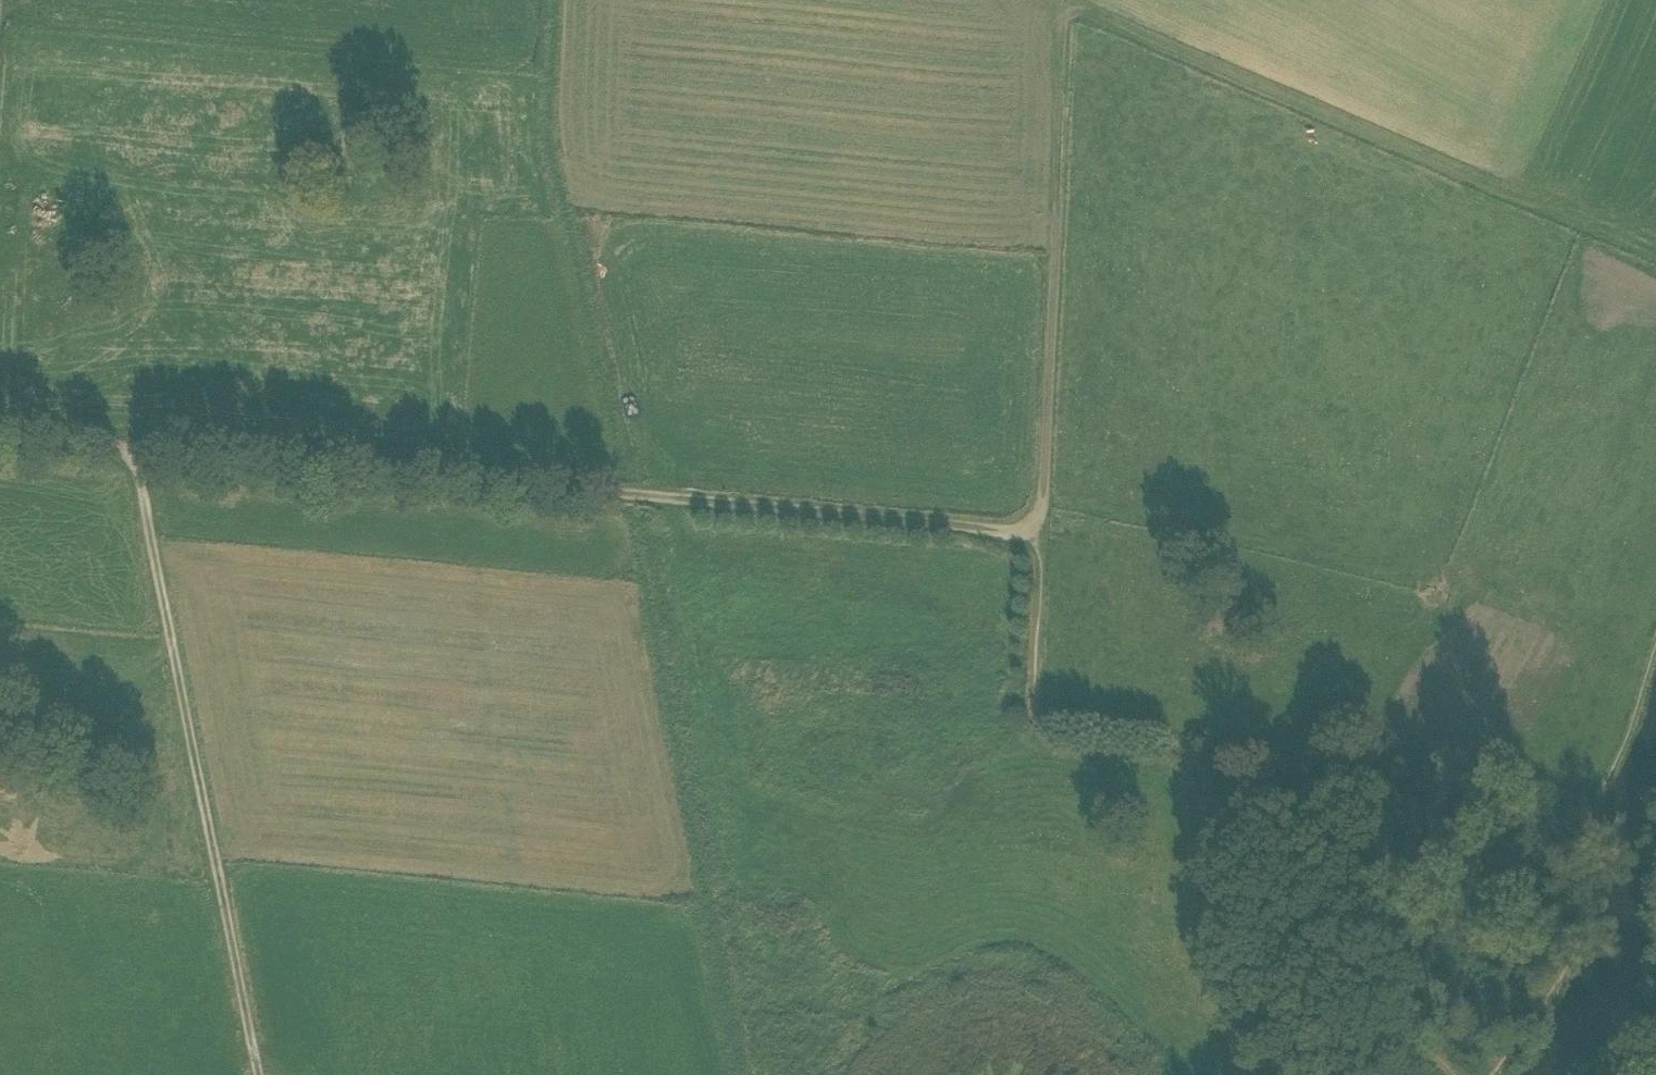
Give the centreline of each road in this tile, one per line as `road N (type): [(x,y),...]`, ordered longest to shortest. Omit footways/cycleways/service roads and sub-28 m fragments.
road 1 (track): [(1043,533),(135,451)]
road 2 (track): [(135,451),(259,1074)]
road 3 (track): [(1043,533),(1069,24)]
road 4 (track): [(135,451),(0,437)]

